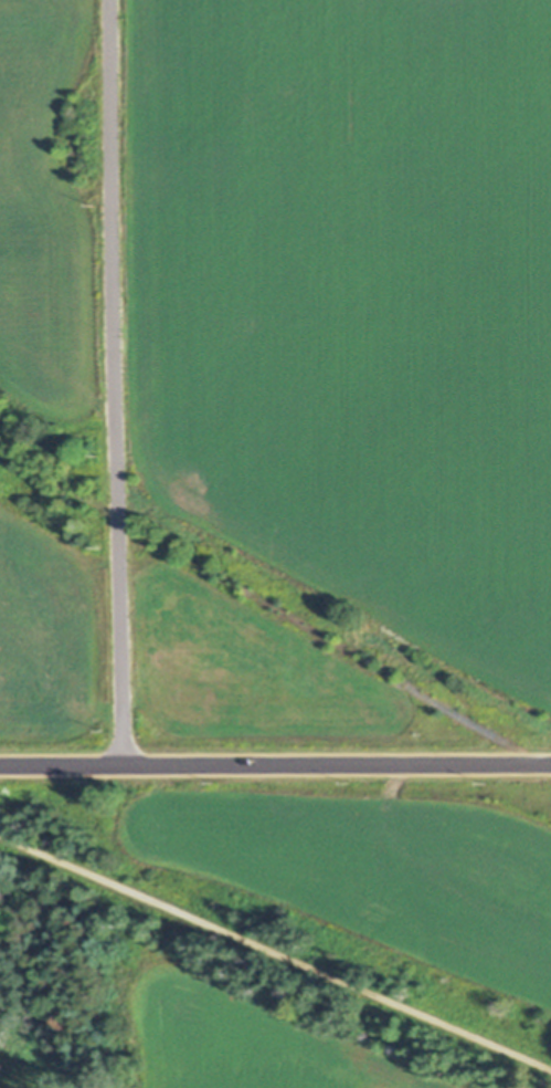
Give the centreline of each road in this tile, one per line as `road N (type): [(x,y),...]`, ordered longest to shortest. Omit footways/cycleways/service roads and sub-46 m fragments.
road 1 (residential): [(120,763),(108,0)]
road 2 (track): [(550,769),(0,447)]
road 3 (residential): [(0,763),(550,762)]

